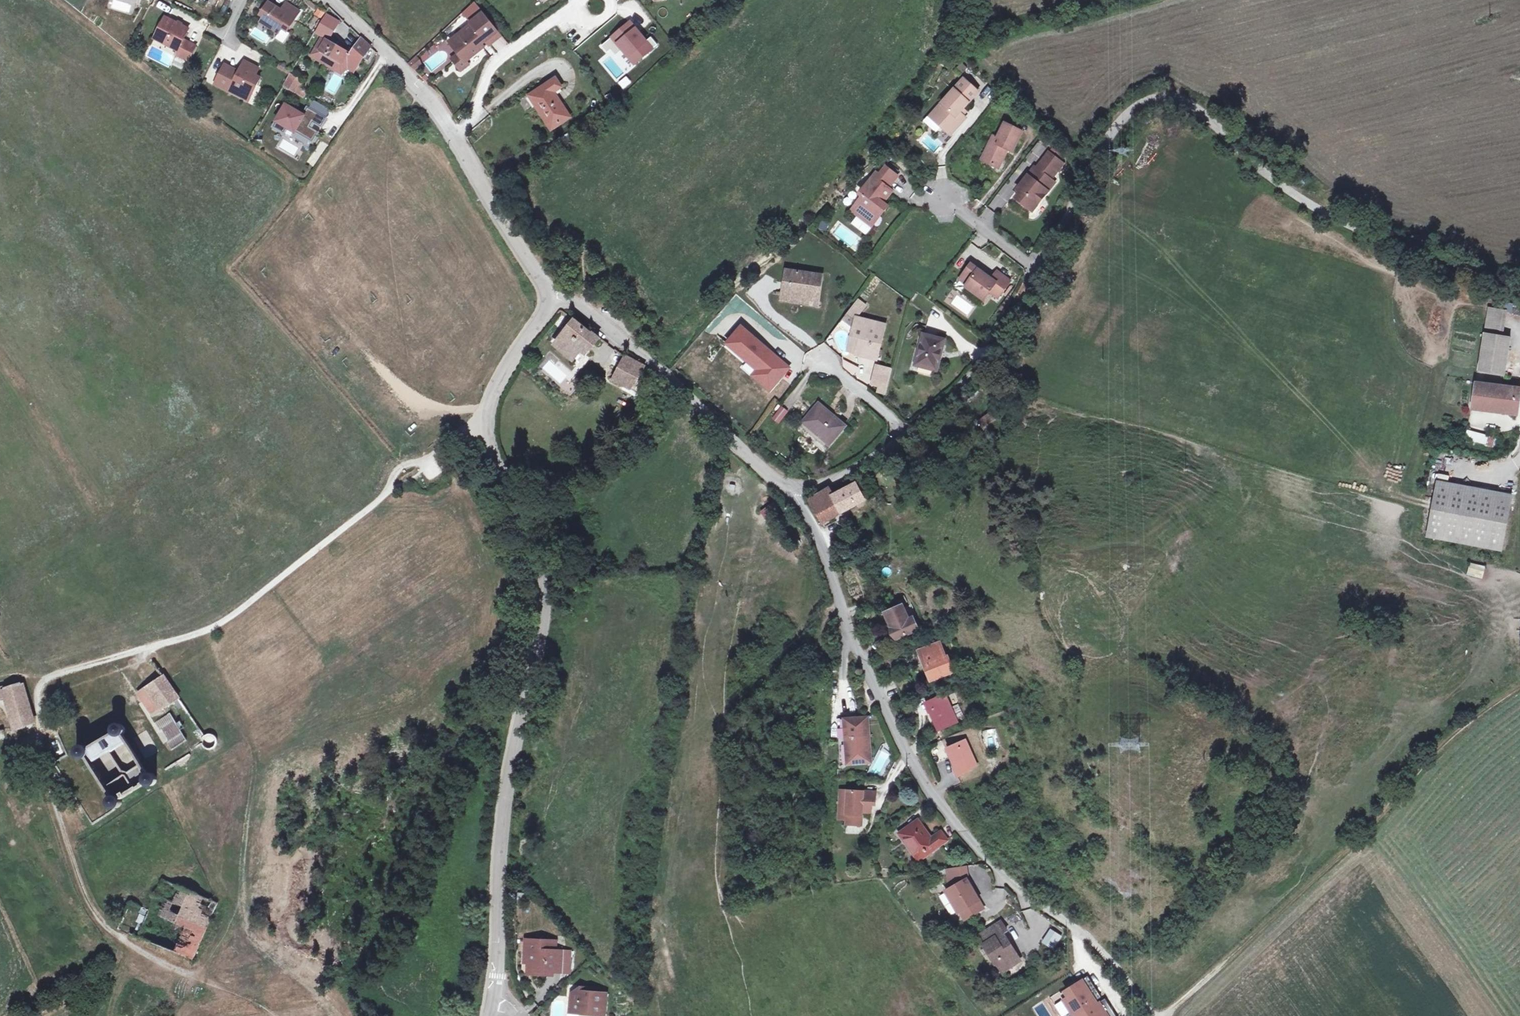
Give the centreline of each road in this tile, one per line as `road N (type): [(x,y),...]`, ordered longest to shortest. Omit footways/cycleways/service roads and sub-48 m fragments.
road 1 (unclassified): [(1519,290),(1320,213),(1176,97),(1147,101),(1121,117),(1089,169),(1036,284),(983,364),(916,429),(849,474),(793,488)]
road 2 (unclassified): [(545,302),(489,402),(483,429),(528,529),(544,588),(540,651),(503,802),(489,1010)]
road 3 (track): [(39,687),(43,762),(82,887),(105,926),(184,971),(307,956),(331,973),(343,1015)]
road 4 (track): [(39,687),(49,676),(225,621),(483,429)]
road 5 (track): [(1519,684),(1445,739),(1360,843),(1162,1015)]
road 6 (unclassified): [(793,488),(914,765),(999,871)]
road 7 (unclassified): [(329,0),(440,114),(545,302)]
road 8 (unclassified): [(793,488),(772,477),(602,323),(569,302),(545,302)]
road 9 (track): [(1156,1015),(1104,951),(999,871)]

